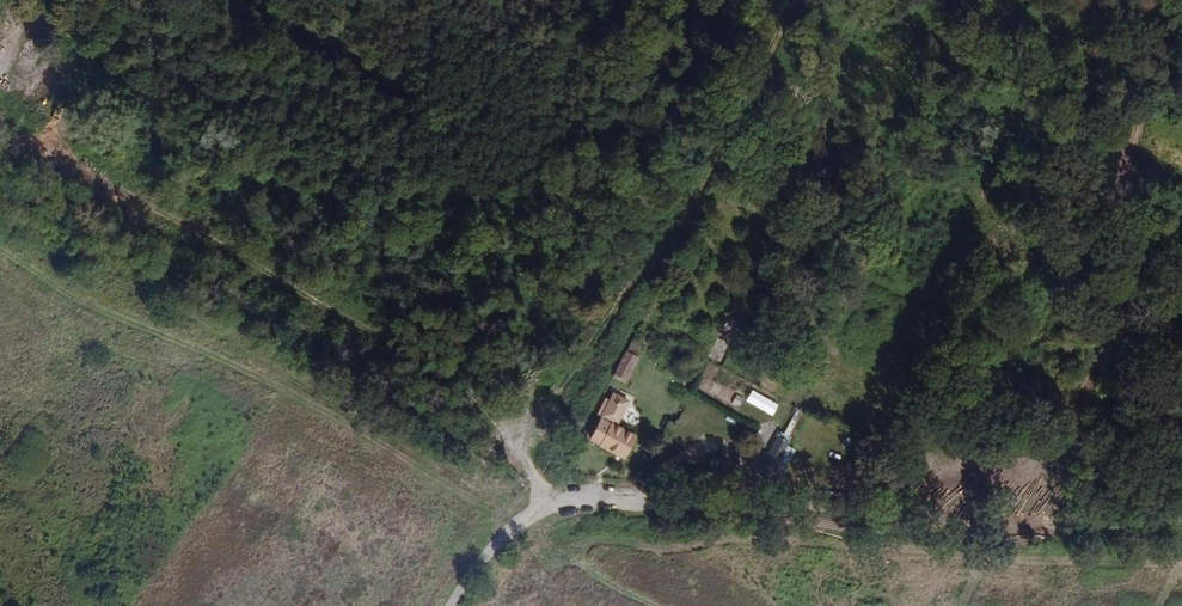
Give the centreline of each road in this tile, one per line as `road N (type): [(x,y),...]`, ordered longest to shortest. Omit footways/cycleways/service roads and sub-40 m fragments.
road 1 (track): [(505,537),(496,514),(474,499),(260,379),(85,302),(0,249)]
road 2 (track): [(642,501),(895,517),(1181,513)]
road 3 (unclassified): [(452,605),(505,537),(531,519),(579,495),(642,501)]

